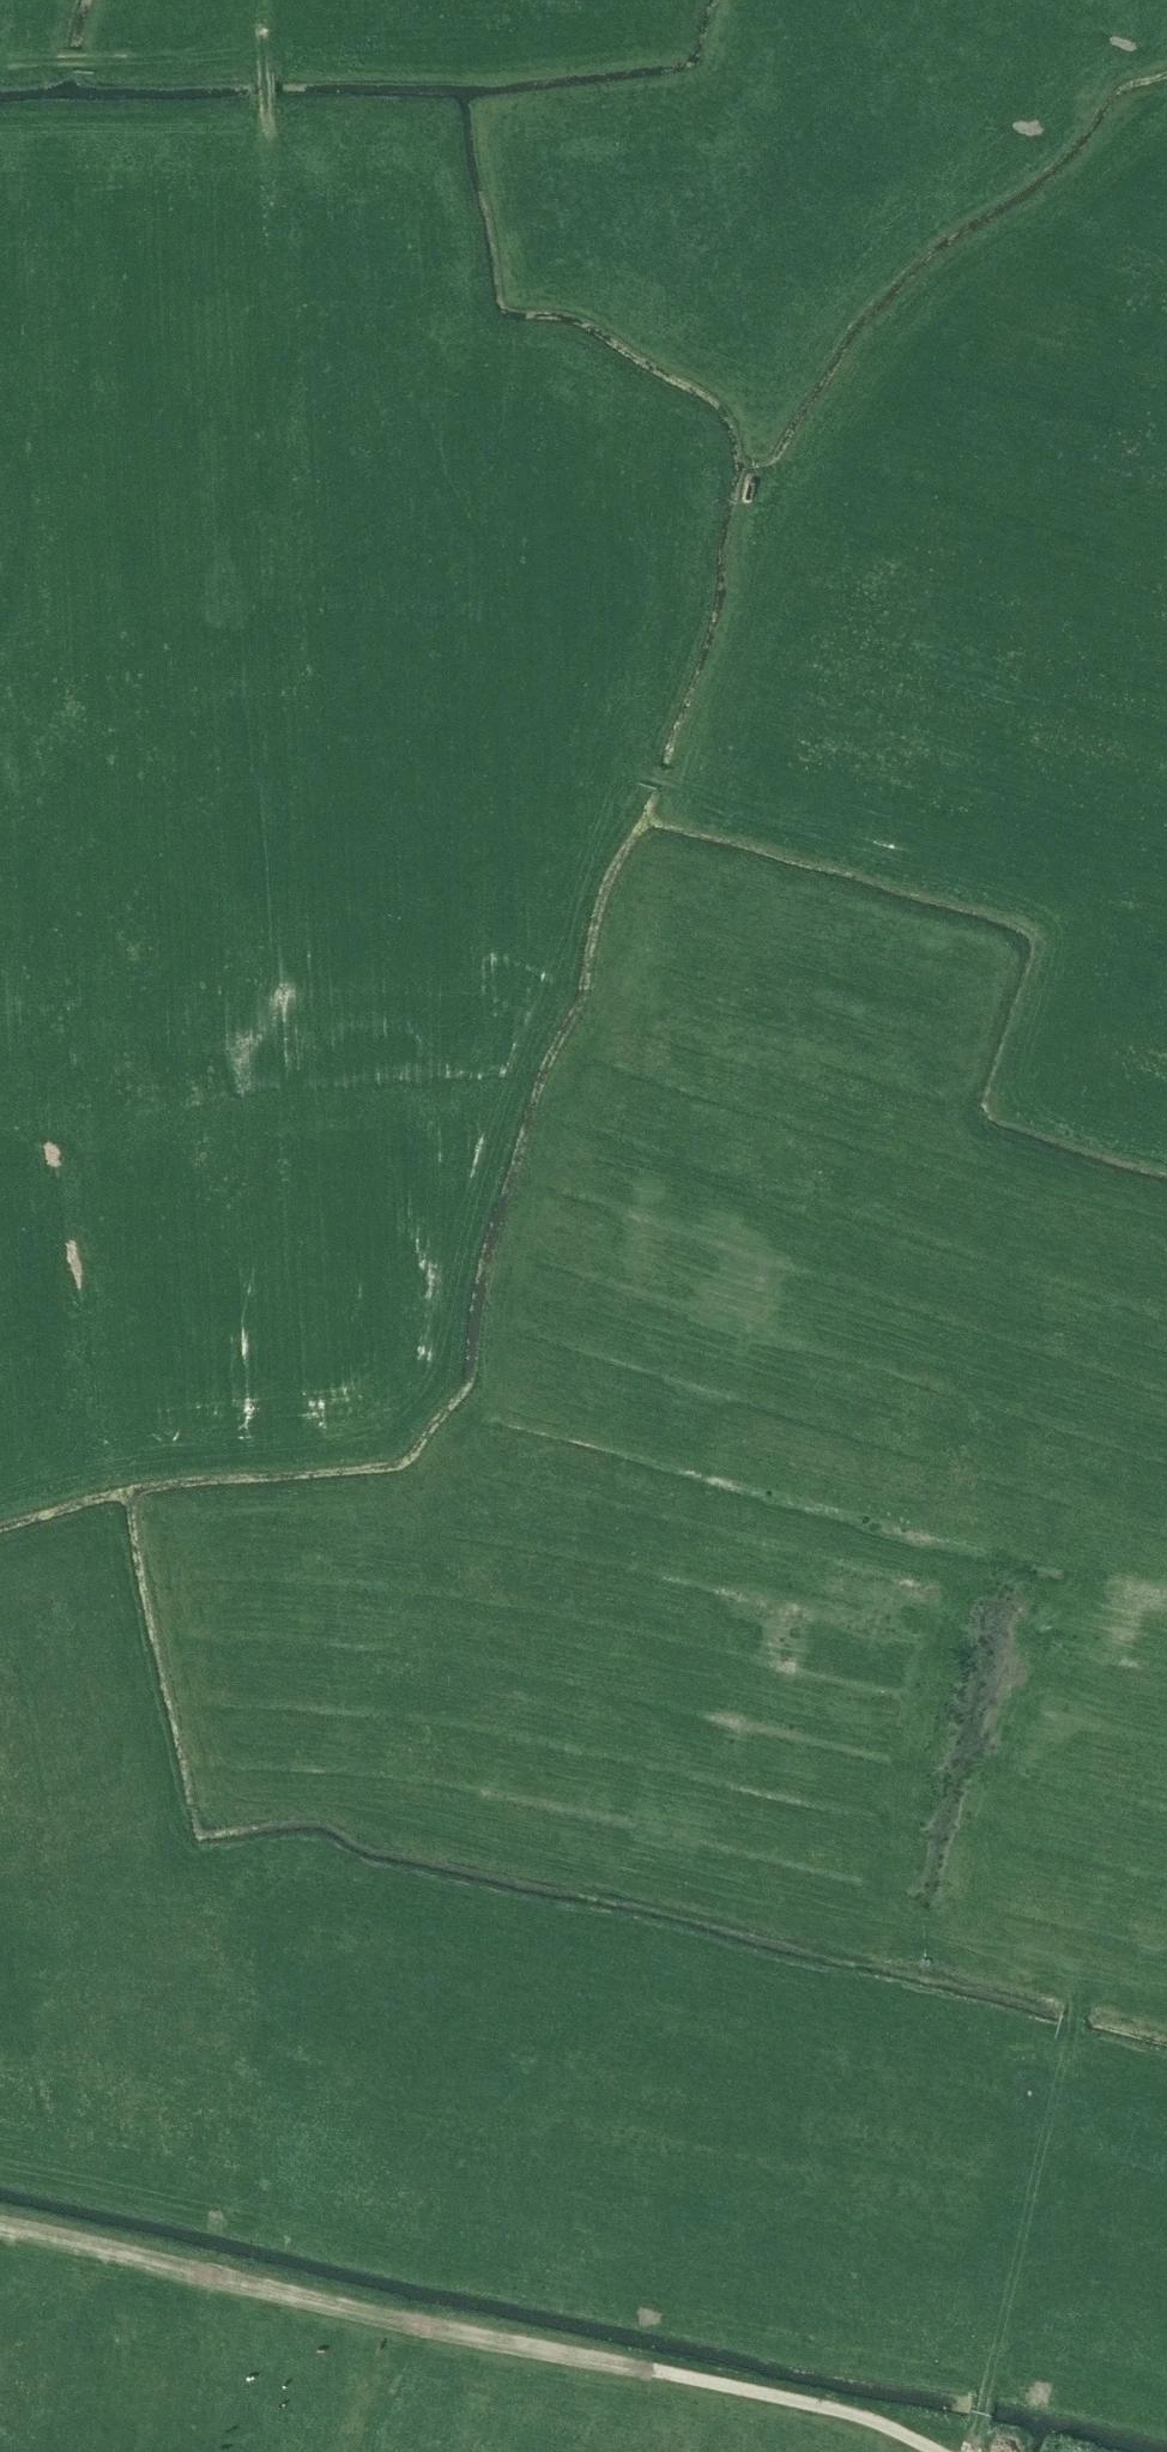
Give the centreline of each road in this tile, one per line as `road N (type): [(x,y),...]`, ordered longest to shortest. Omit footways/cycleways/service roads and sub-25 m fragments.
road 1 (track): [(931,2451),(865,2420),(0,2221)]

